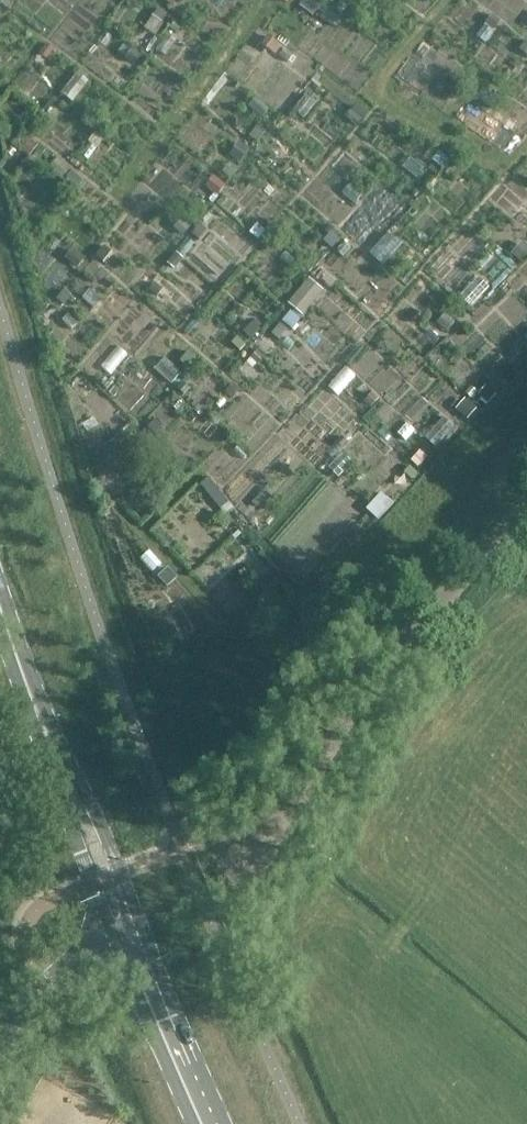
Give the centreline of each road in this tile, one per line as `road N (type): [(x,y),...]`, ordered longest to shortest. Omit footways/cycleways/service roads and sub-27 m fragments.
road 1 (unclassified): [(526,499),(404,639),(313,778),(253,851)]
road 2 (secondary): [(135,946),(0,597)]
road 3 (secondary): [(212,1123),(135,946)]
road 4 (unclassified): [(135,946),(35,995),(0,1038)]

